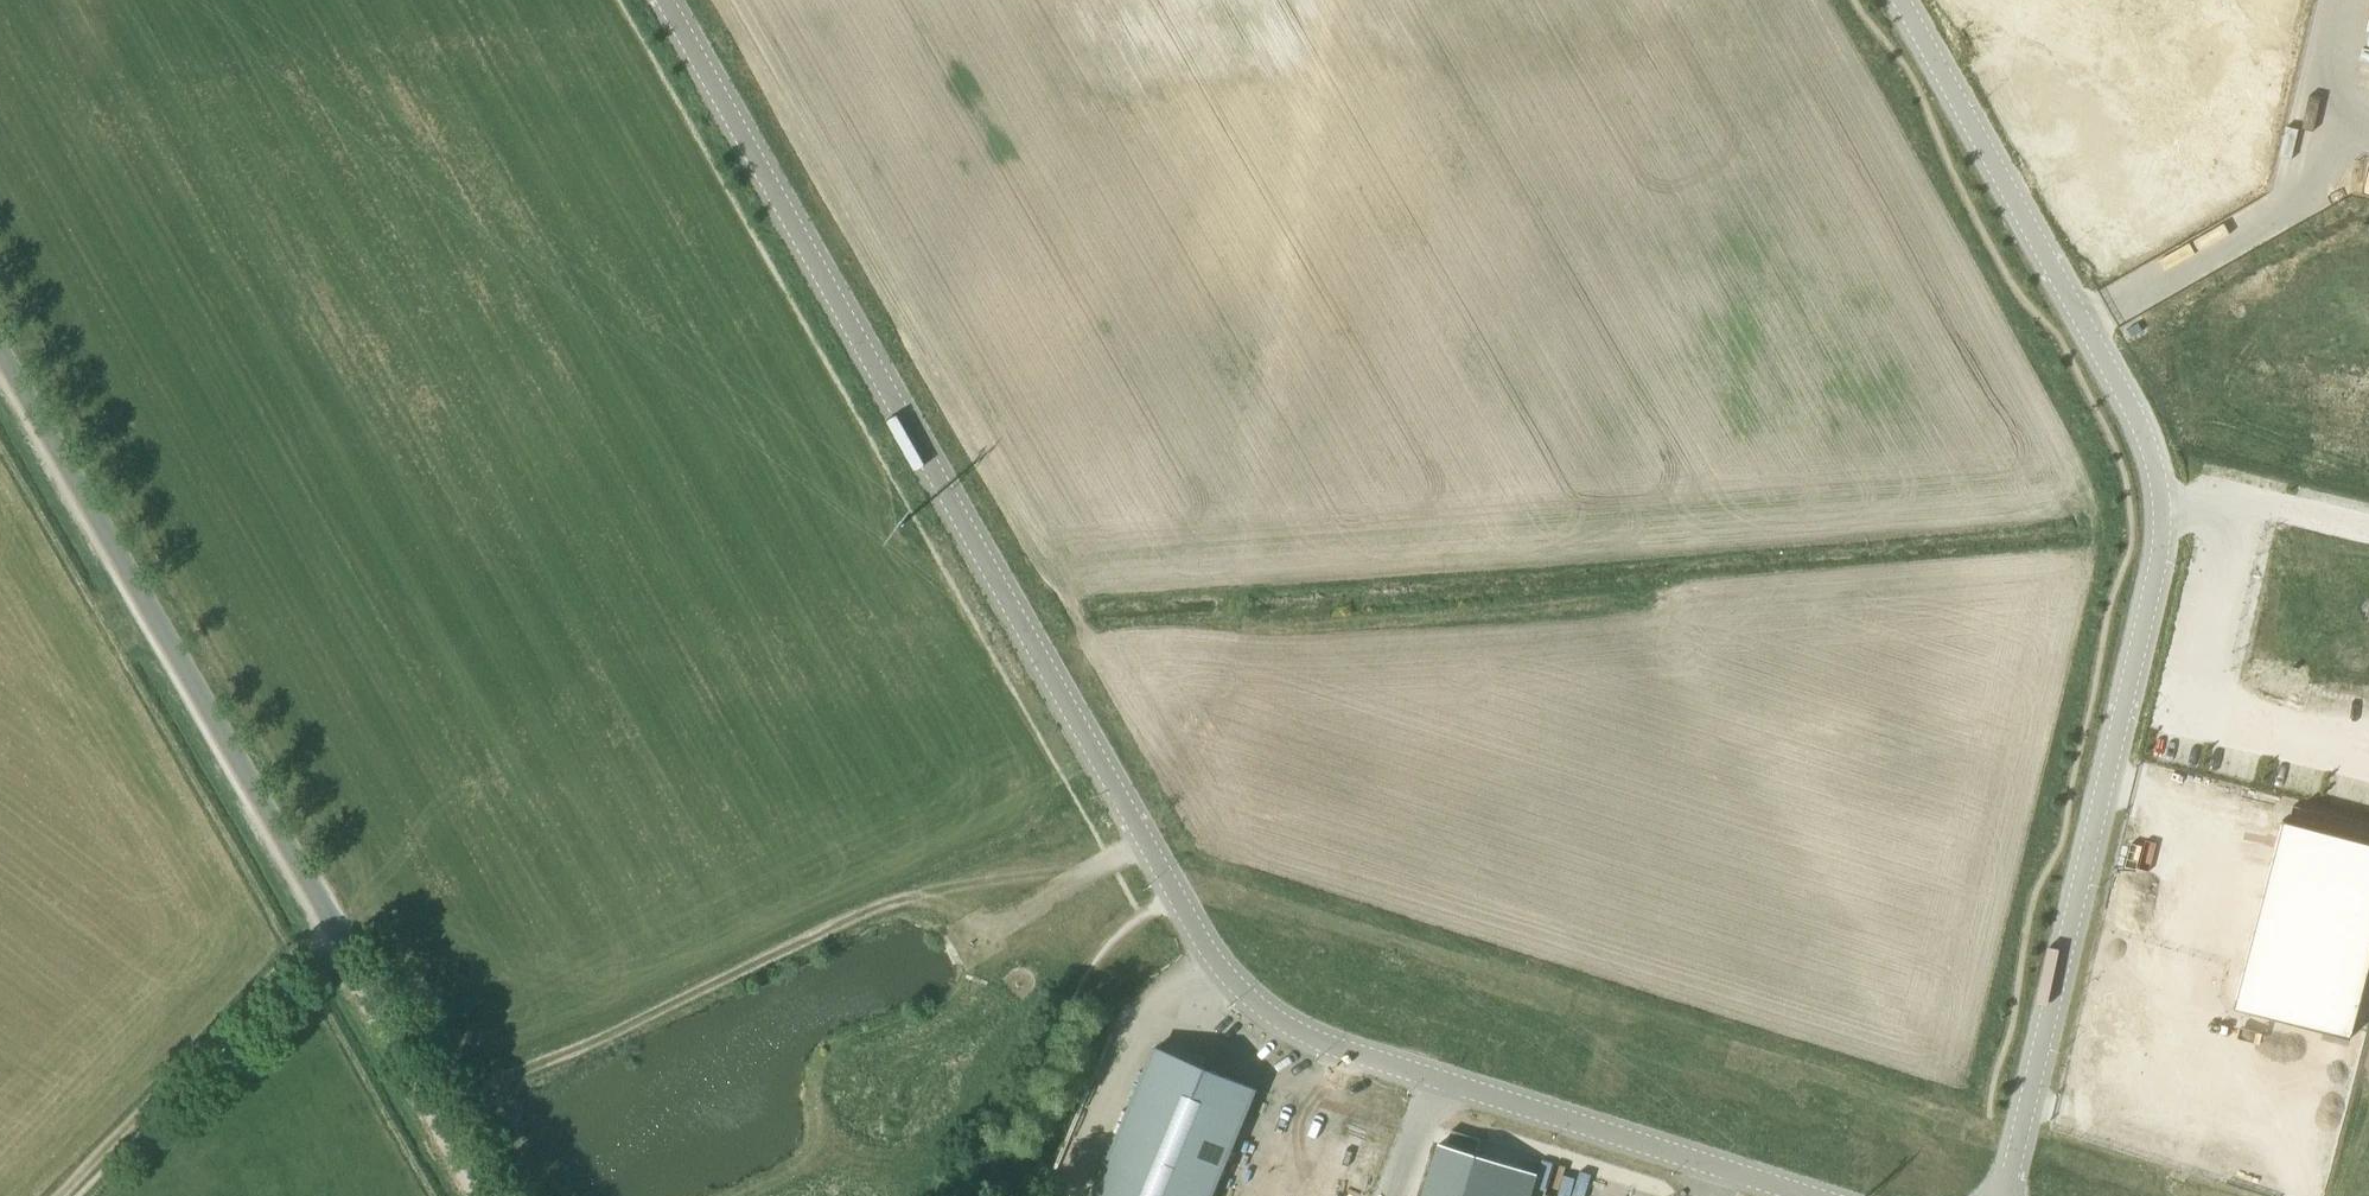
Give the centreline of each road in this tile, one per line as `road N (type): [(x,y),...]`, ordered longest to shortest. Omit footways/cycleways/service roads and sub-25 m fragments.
road 1 (unclassified): [(1823,1195),(1347,1053),(1260,1009),(1202,949),(669,0)]
road 2 (unclassified): [(1901,0),(2140,424),(2164,510),(2146,615),(2005,1195)]
road 3 (unclassified): [(499,1195),(0,335)]
road 4 (track): [(336,913),(62,1195)]

